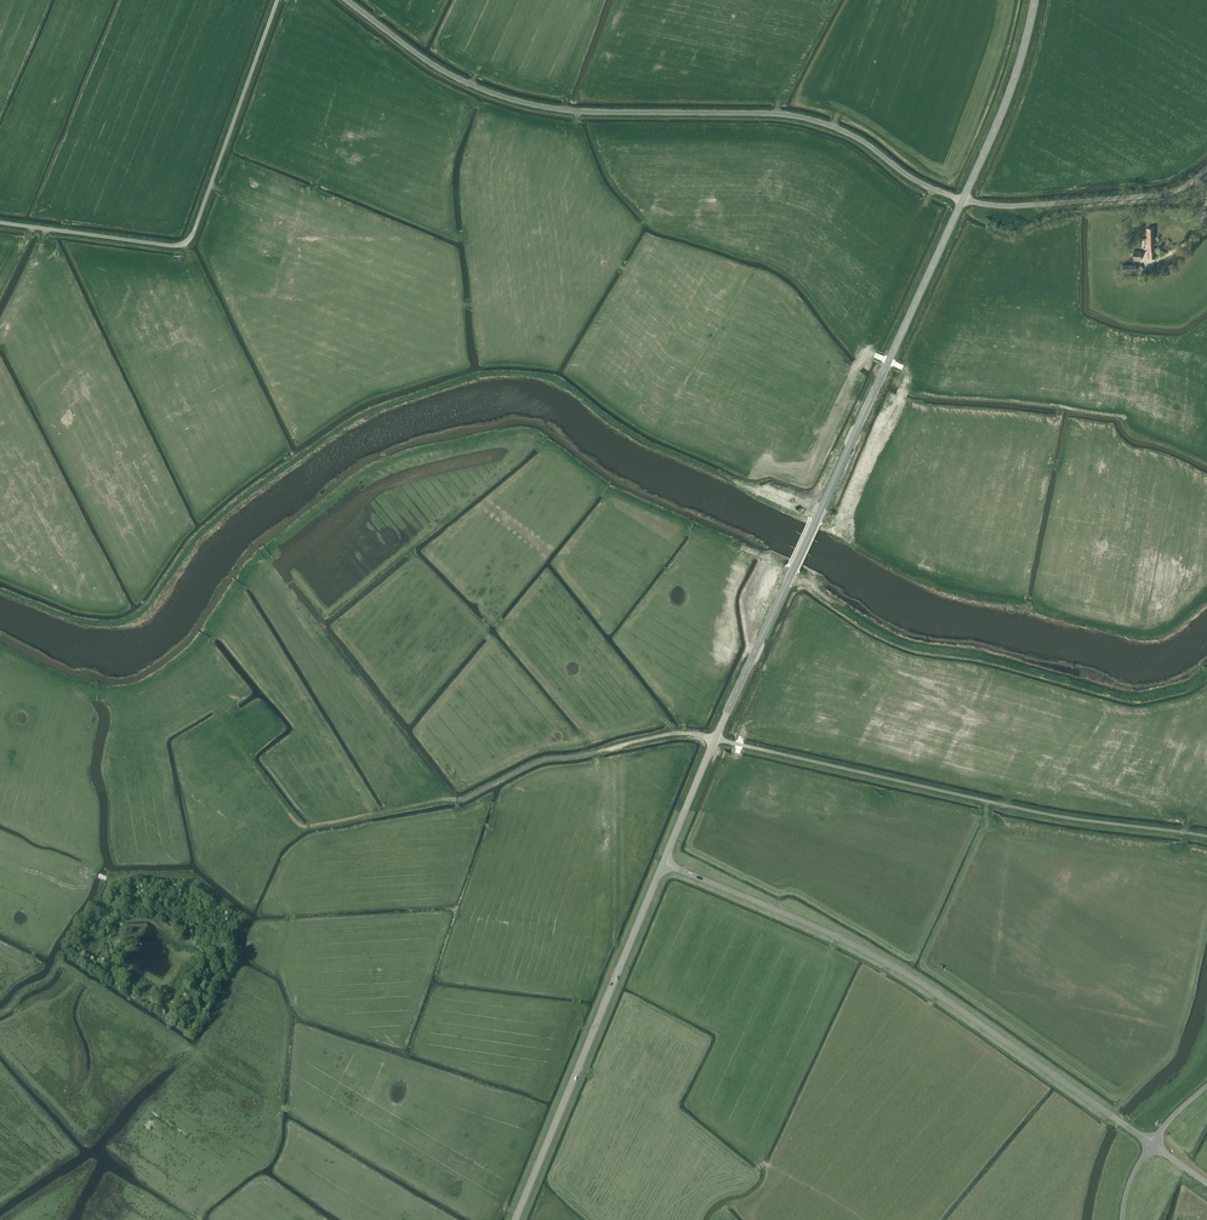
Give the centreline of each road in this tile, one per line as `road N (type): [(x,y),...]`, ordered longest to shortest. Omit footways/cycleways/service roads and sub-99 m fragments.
road 1 (unclassified): [(963,199),(921,183),(842,130),(796,116),(562,111),(513,102),(428,62),(346,0)]
road 2 (secondary): [(715,738),(963,199)]
road 3 (unclassified): [(1151,1144),(908,974),(663,862)]
road 4 (unclassified): [(1206,836),(1031,811),(715,738)]
road 5 (unclassified): [(279,0),(187,244),(0,223)]
road 6 (track): [(1206,672),(1148,697),(1117,695),(903,642),(791,574)]
road 7 (secondary): [(515,1219),(663,862)]
road 8 (unclassified): [(963,199),(1009,206),(1164,193),(1206,168)]
road 9 (secondary): [(963,199),(999,119),(1034,0)]
road 10 (track): [(614,936),(615,748)]
road 11 (track): [(457,799),(536,762),(615,748)]
road 12 (secondary): [(663,862),(715,738)]

